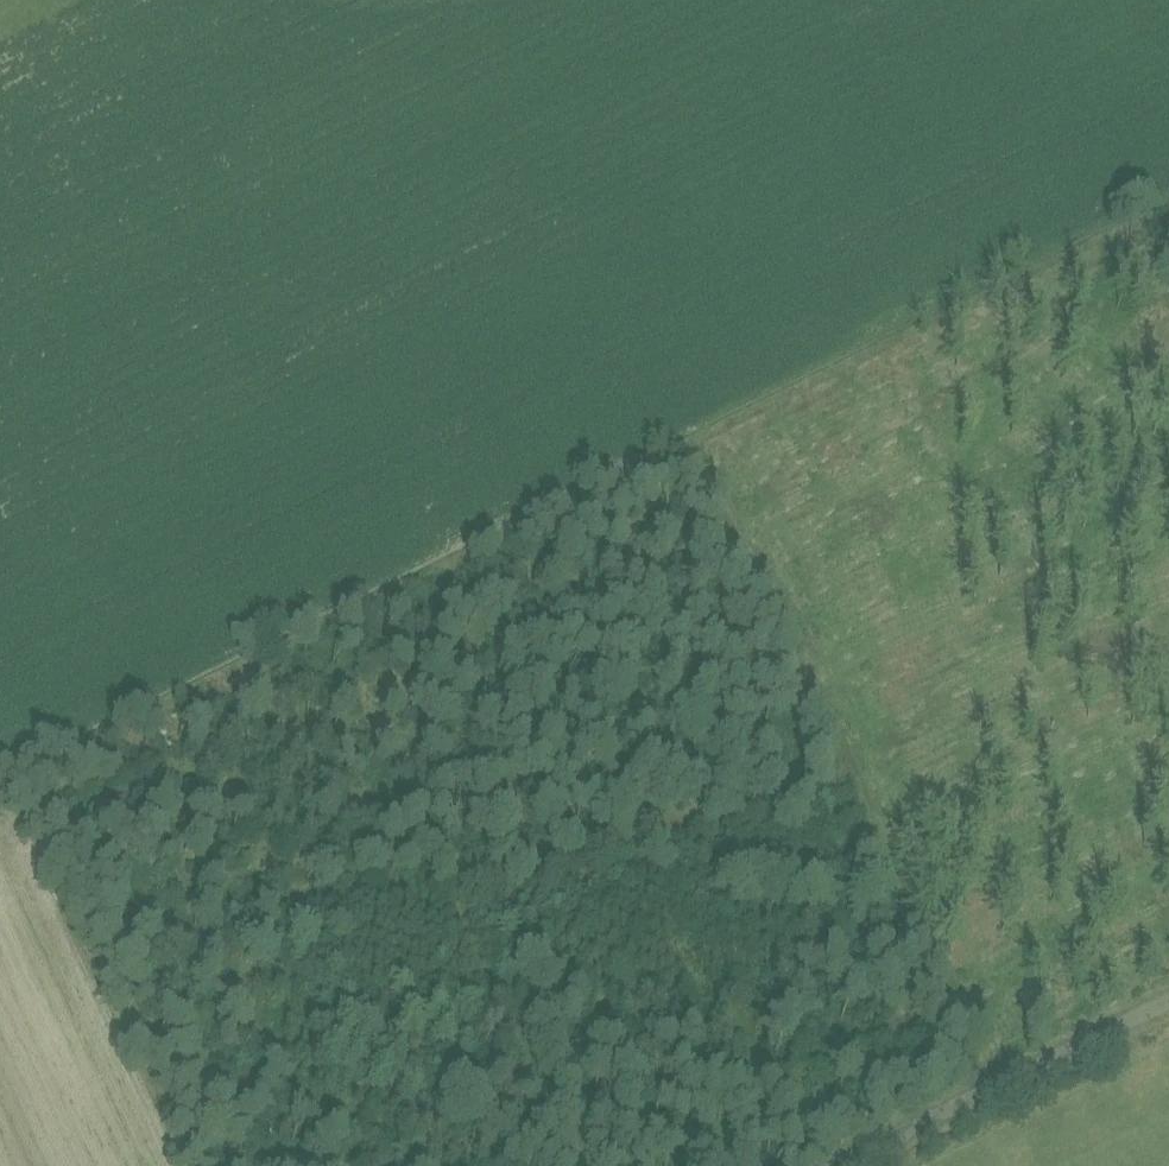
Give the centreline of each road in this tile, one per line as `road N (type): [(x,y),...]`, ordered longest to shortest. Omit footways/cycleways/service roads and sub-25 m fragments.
road 1 (unclassified): [(841,1165),(1168,1003)]

